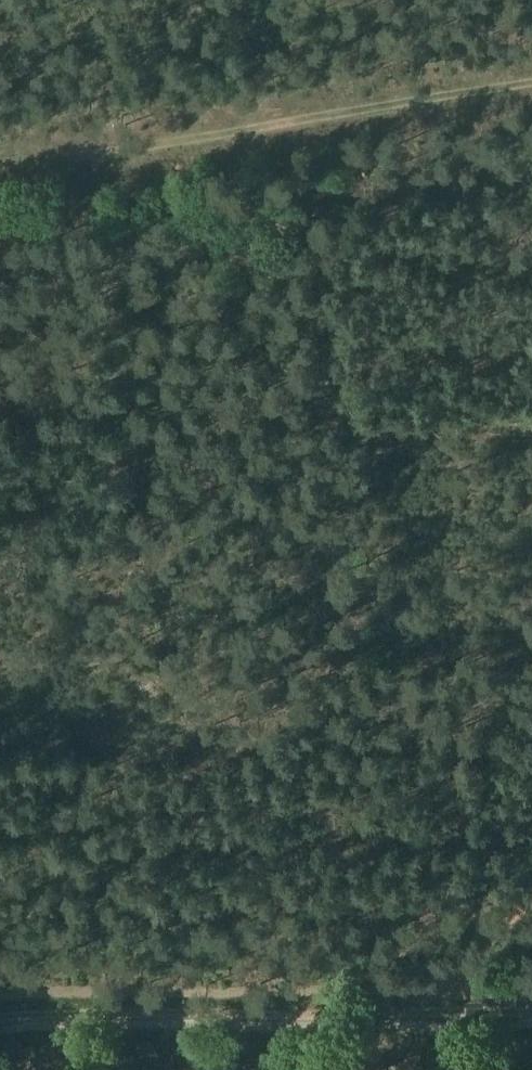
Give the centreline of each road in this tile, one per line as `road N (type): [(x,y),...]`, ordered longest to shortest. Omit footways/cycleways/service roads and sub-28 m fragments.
road 1 (track): [(531,95),(0,172)]
road 2 (track): [(431,1011),(0,1017)]
road 3 (track): [(431,1011),(511,918),(531,905)]

